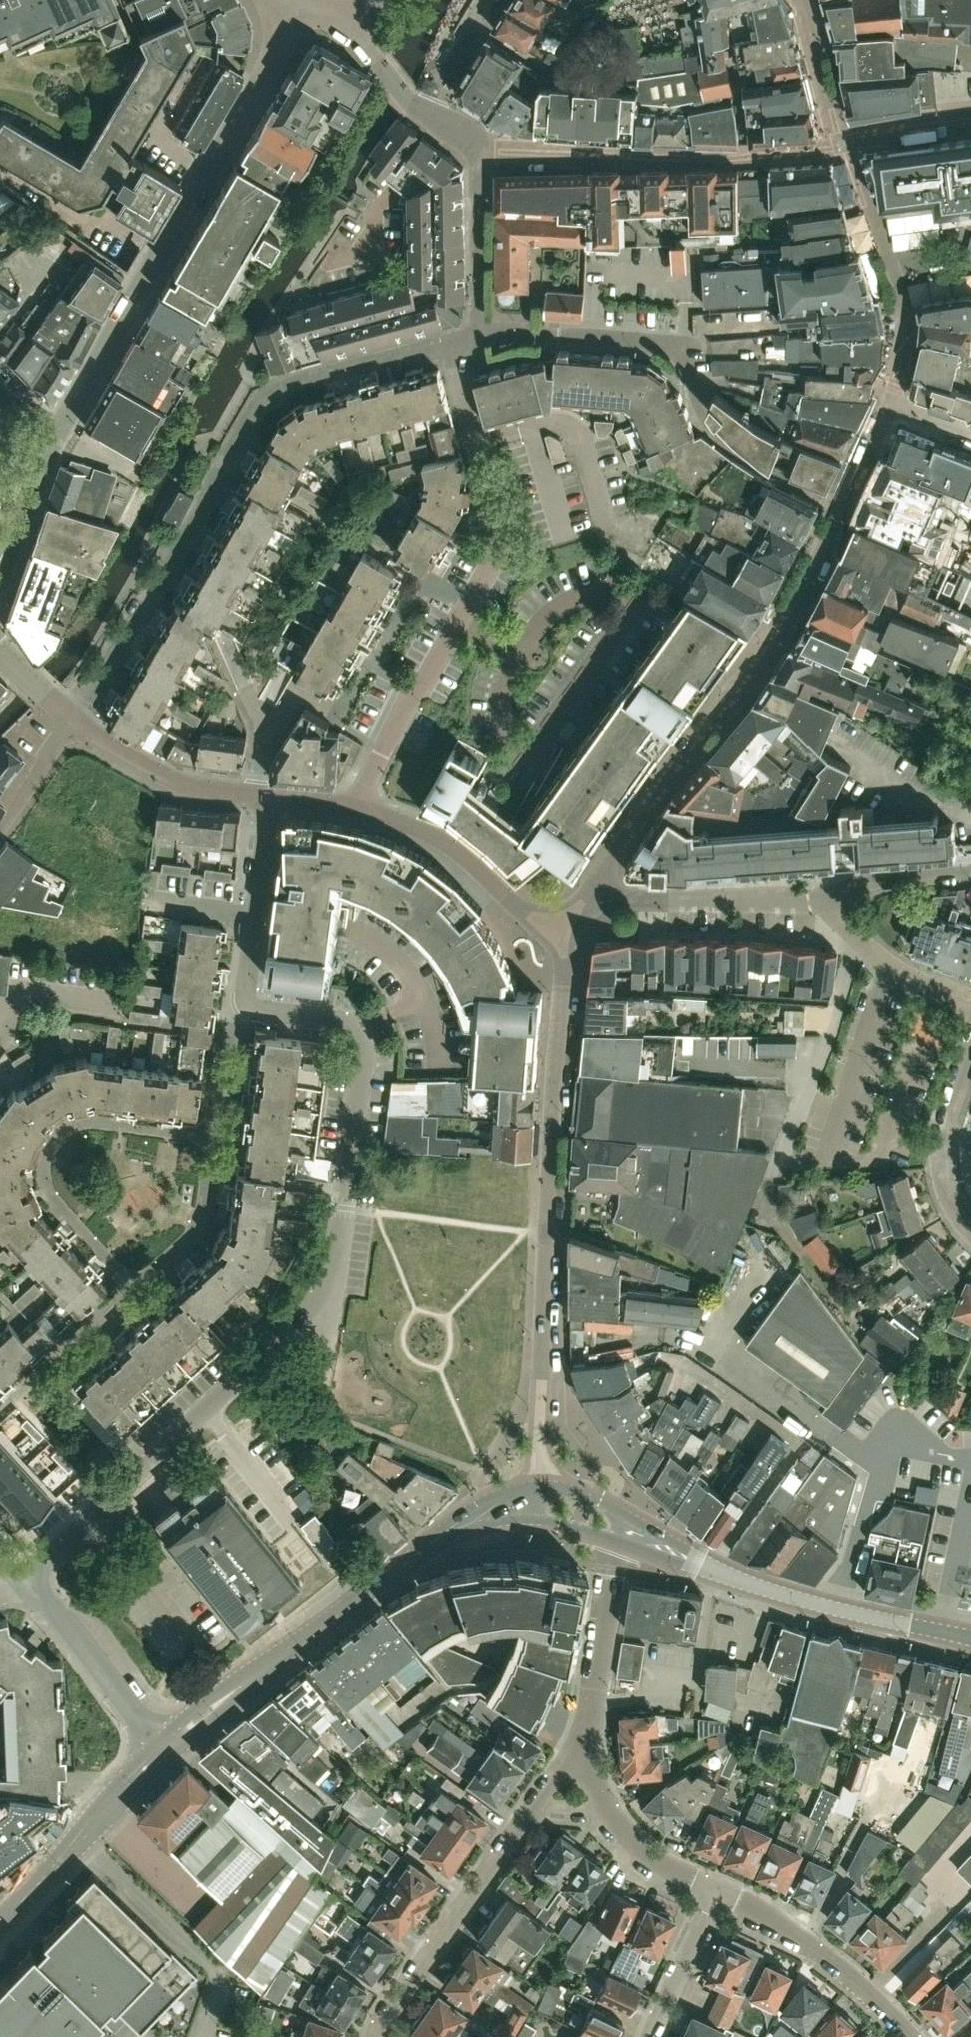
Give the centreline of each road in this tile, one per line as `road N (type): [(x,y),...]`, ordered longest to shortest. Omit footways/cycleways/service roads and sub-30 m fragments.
road 1 (residential): [(19,1579),(293,1327),(335,1264),(360,1029),(247,1004)]
road 2 (residential): [(452,341),(317,376),(265,402),(72,719)]
road 3 (residential): [(541,1486),(558,1020),(570,931)]
road 4 (unclassified): [(52,437),(309,15)]
road 5 (residential): [(589,898),(625,834),(756,665),(839,504)]
road 6 (residential): [(839,504),(762,467),(713,429),(684,352),(671,344),(479,334)]
road 7 (residential): [(847,147),(811,154),(477,151)]
road 8 (residential): [(142,1288),(46,1178),(48,1151),(61,1128),(82,1120),(213,1137)]
road 9 (residential): [(369,2036),(383,2006),(554,1783)]
road 10 (tertiary): [(164,1749),(397,1569)]
road 11 (tertiary): [(970,1639),(834,1609),(707,1567)]
road 12 (residential): [(885,401),(901,308),(847,147)]
road 13 (residential): [(570,931),(528,915),(459,848),(347,806)]
road 14 (residential): [(902,2036),(814,1945),(756,1905),(698,1884)]
road 15 (residential): [(589,898),(834,895)]
road 16 (tertiary): [(0,1915),(164,1749)]
road 17 (unclassified): [(164,1749),(19,1579)]
road 18 (residential): [(347,806),(455,614)]
road 19 (residential): [(271,793),(186,783),(72,719)]
road 20 (residential): [(247,1004),(243,984),(271,793)]
road 21 (residential): [(605,521),(565,419),(544,416),(473,437)]
road 22 (residential): [(585,1742),(621,1541)]
road 23 (residential): [(0,1412),(142,1288)]
road 24 (residential): [(970,1056),(943,1146),(946,1184),(970,1231)]
road 25 (residential): [(970,1000),(888,966),(849,930),(834,895)]
road 26 (residential): [(363,670),(340,716),(296,691),(261,759)]
road 27 (residential): [(463,602),(499,538),(473,437)]
road 28 (residential): [(142,1288),(196,1234),(213,1137)]
road 29 (tertiary): [(541,1486),(489,1497),(397,1569)]
road 30 (residential): [(636,2036),(698,1884)]
road 31 (residential): [(478,313),(477,151)]
road 32 (residential): [(0,1035),(19,991),(124,1008)]
road 33 (tertiary): [(397,1569),(458,1535),(499,1520),(538,1519)]
road 34 (residential): [(363,670),(403,594),(424,585),(463,602)]
road 35 (residential): [(698,1884),(631,1845),(590,1793)]
road 36 (residential): [(834,895),(888,875),(970,870)]
road 37 (residential): [(213,1137),(236,1021),(247,1004)]
road 38 (residential): [(477,151),(410,105),(378,60)]
road 39 (unclassified): [(0,560),(52,437)]
road 40 (residential): [(72,719),(0,829)]
road 41 (residential): [(847,147),(970,124)]
road 42 (tertiary): [(652,1530),(585,1494),(541,1486)]

